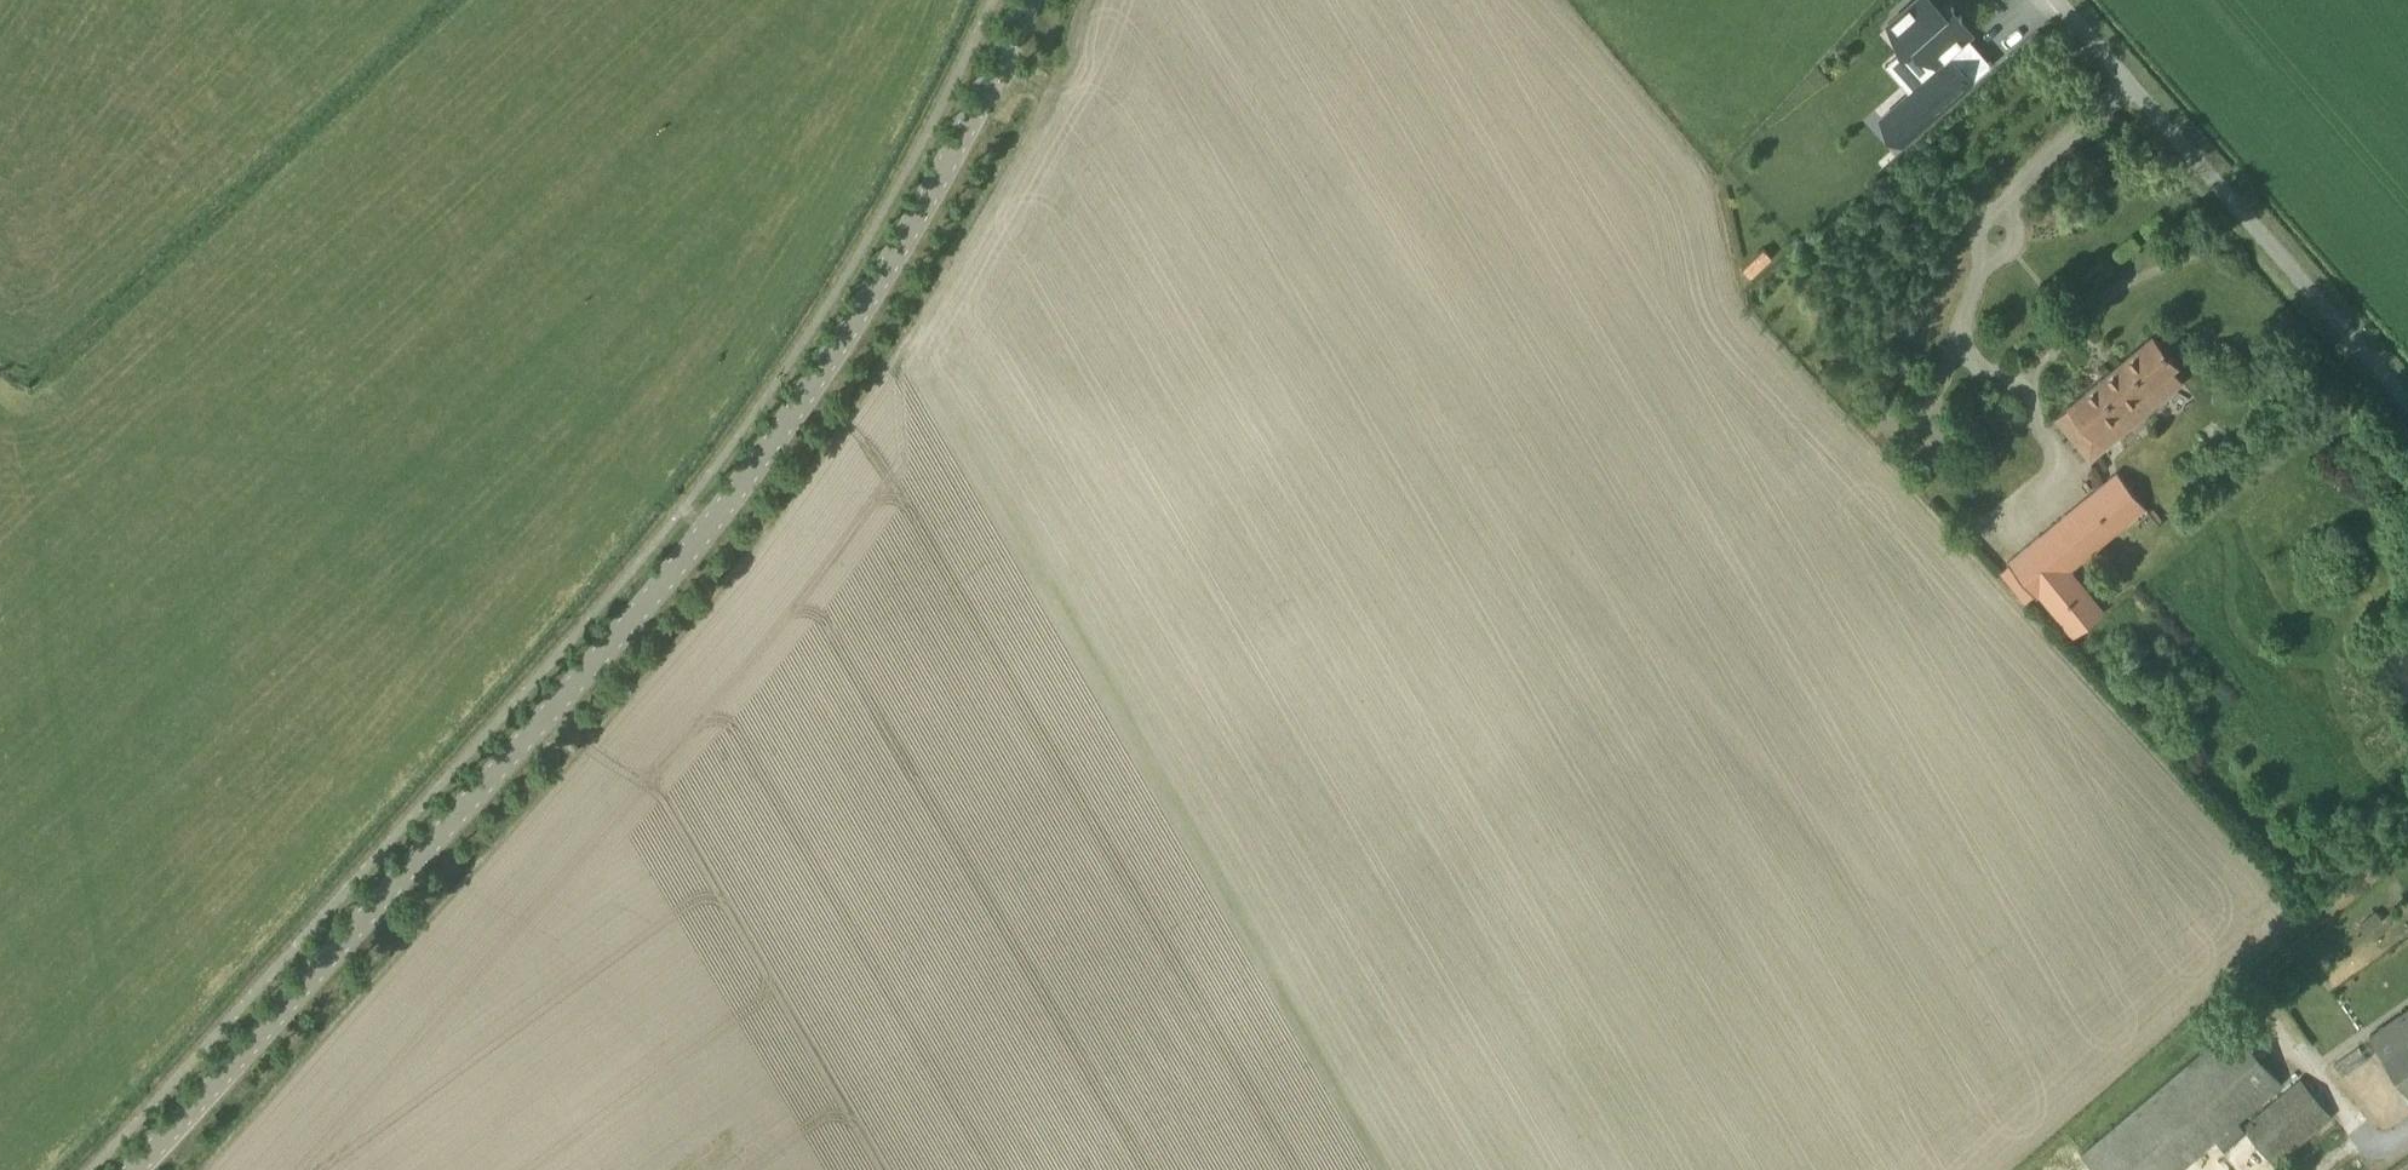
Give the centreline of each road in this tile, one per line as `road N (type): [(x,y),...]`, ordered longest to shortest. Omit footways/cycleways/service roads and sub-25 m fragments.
road 1 (tertiary): [(127,1169),(517,743),(849,331),(971,119),(1028,0)]
road 2 (residential): [(2407,407),(2054,0)]

